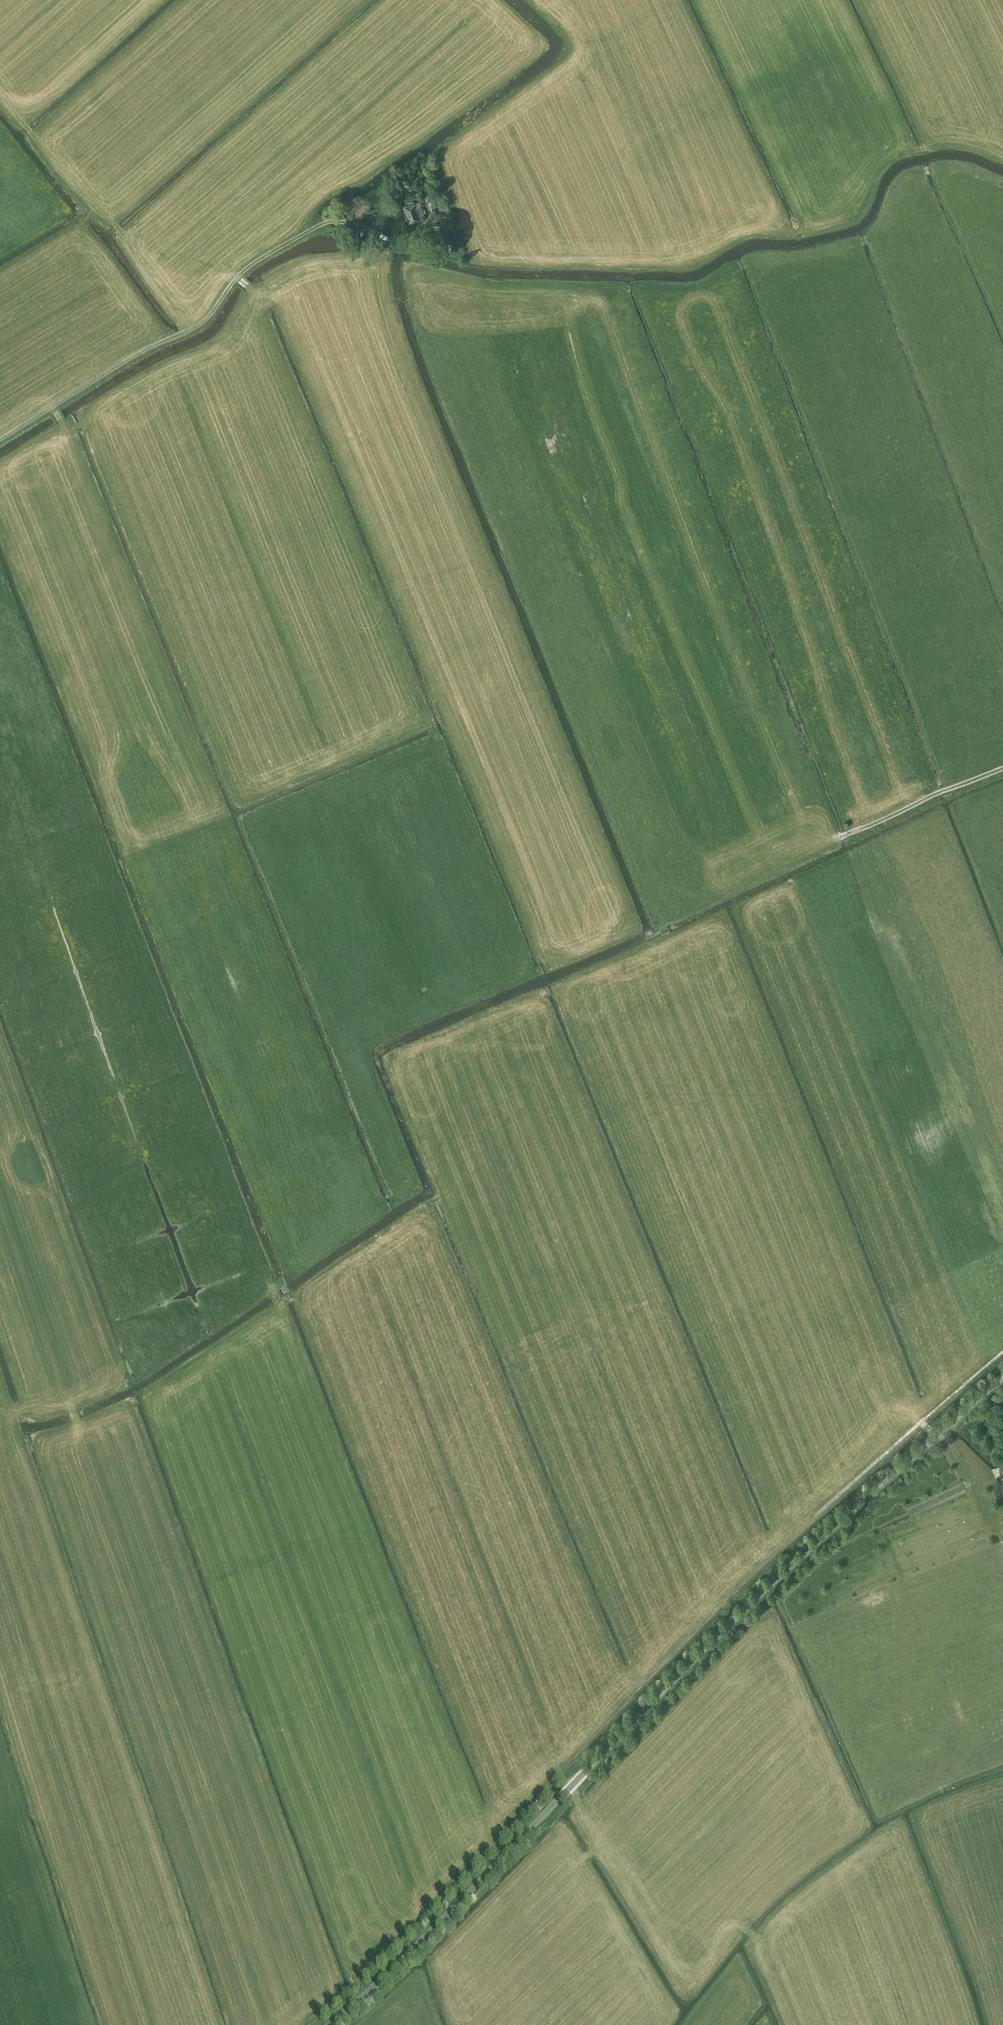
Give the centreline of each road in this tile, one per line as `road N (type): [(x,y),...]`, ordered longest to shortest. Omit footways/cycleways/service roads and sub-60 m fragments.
road 1 (unclassified): [(323,2024),(511,1847),(714,1632),(1002,1375)]
road 2 (track): [(0,439),(200,325),(237,277),(290,240),(326,222),(359,223)]

